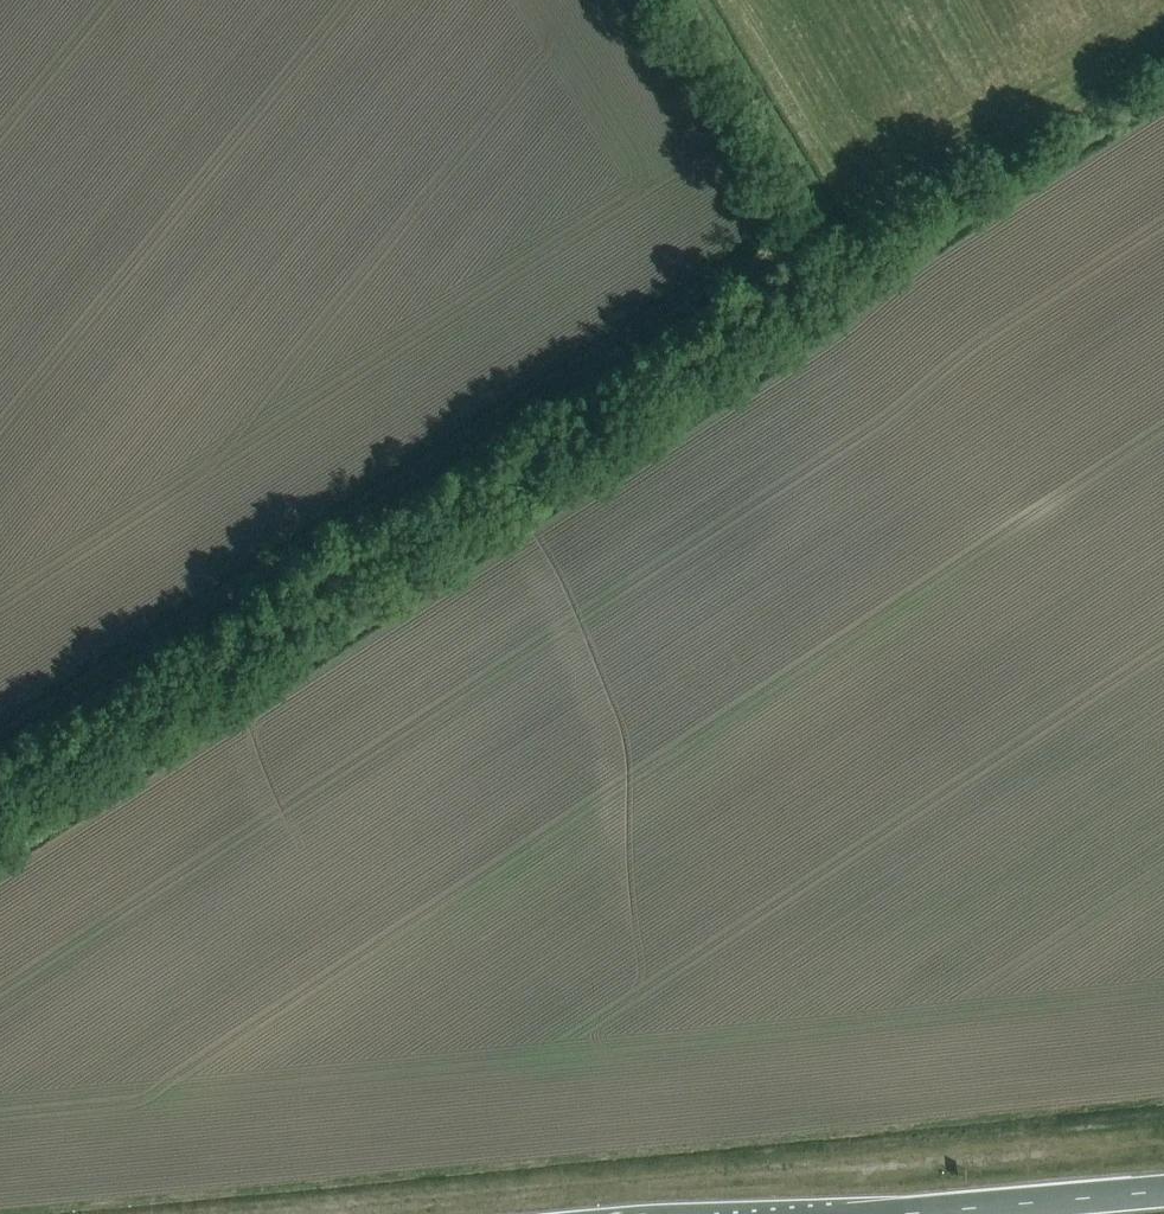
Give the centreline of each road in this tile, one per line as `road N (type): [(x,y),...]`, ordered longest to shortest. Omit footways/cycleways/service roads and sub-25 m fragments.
road 1 (trunk): [(1163,1193),(926,1213)]

